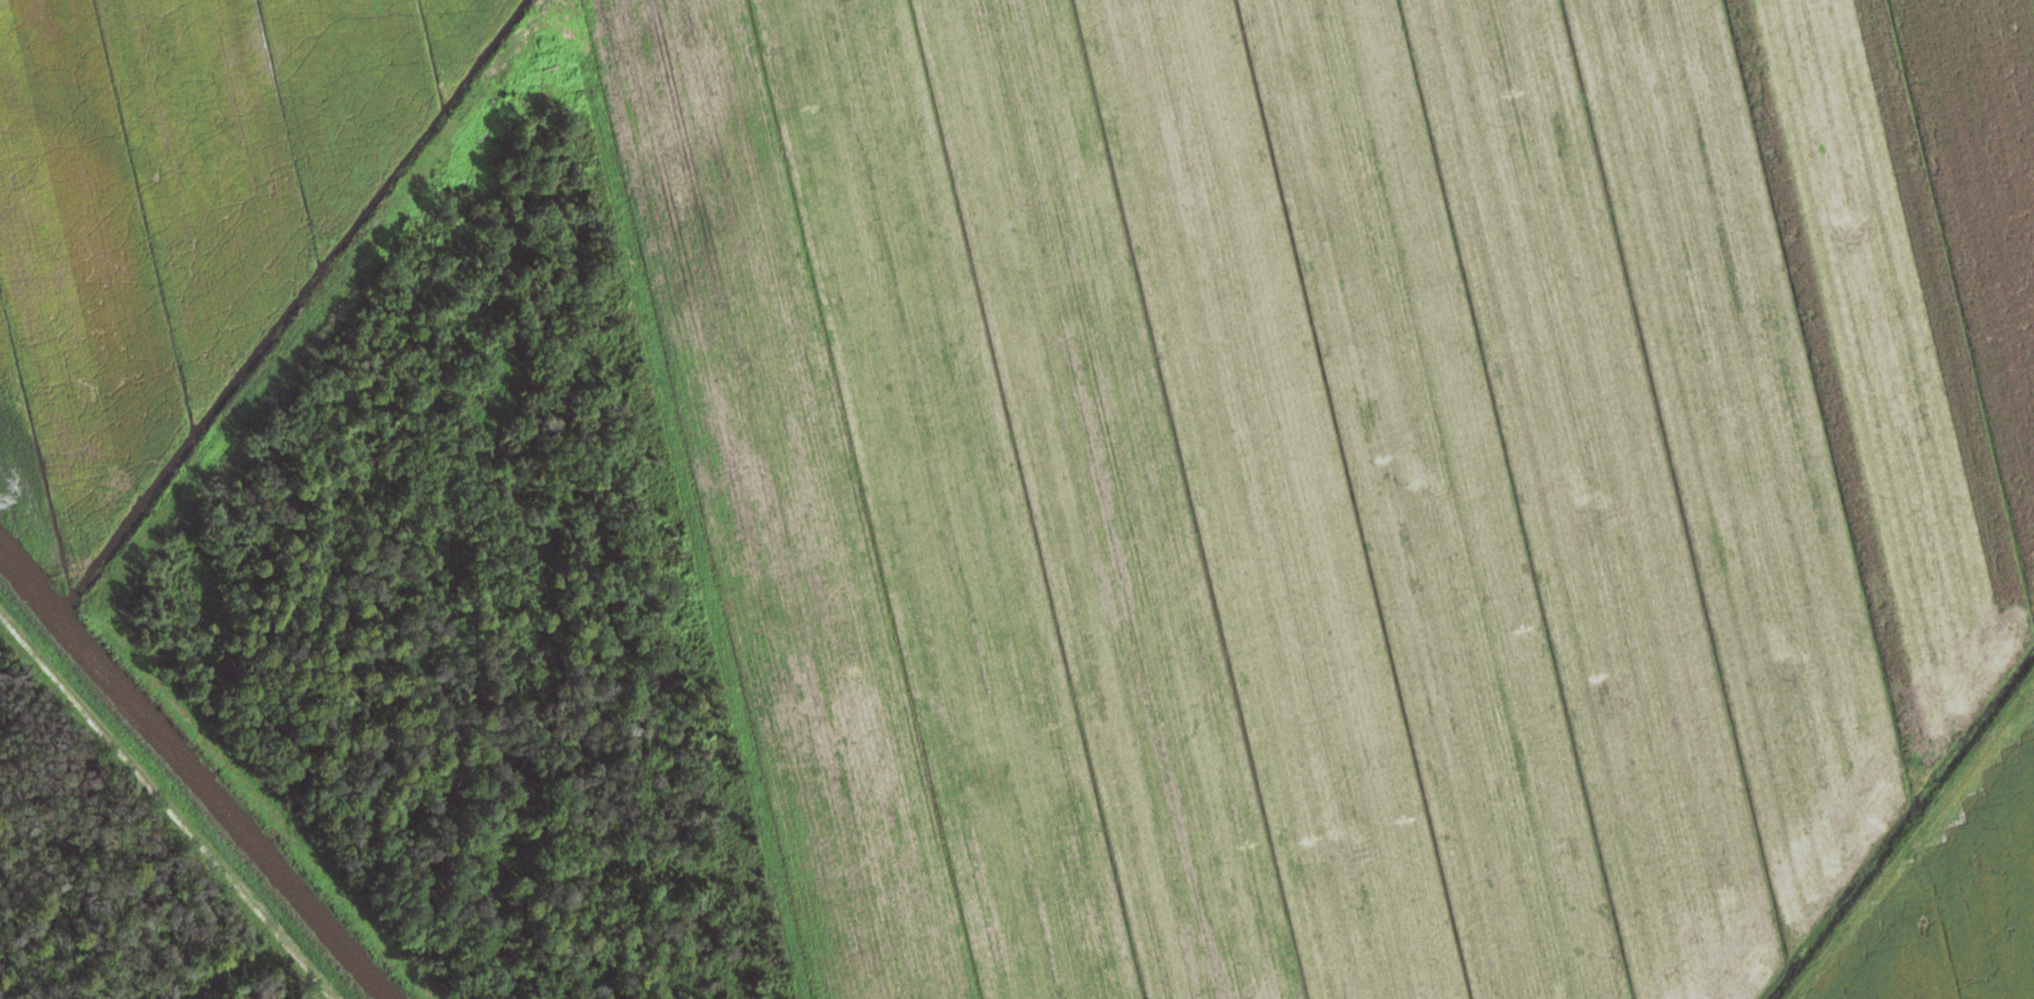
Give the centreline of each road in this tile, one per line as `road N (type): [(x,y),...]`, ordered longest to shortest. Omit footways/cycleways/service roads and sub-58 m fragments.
road 1 (residential): [(377,998),(114,681),(83,617),(0,555)]
road 2 (track): [(2033,676),(1787,998)]

